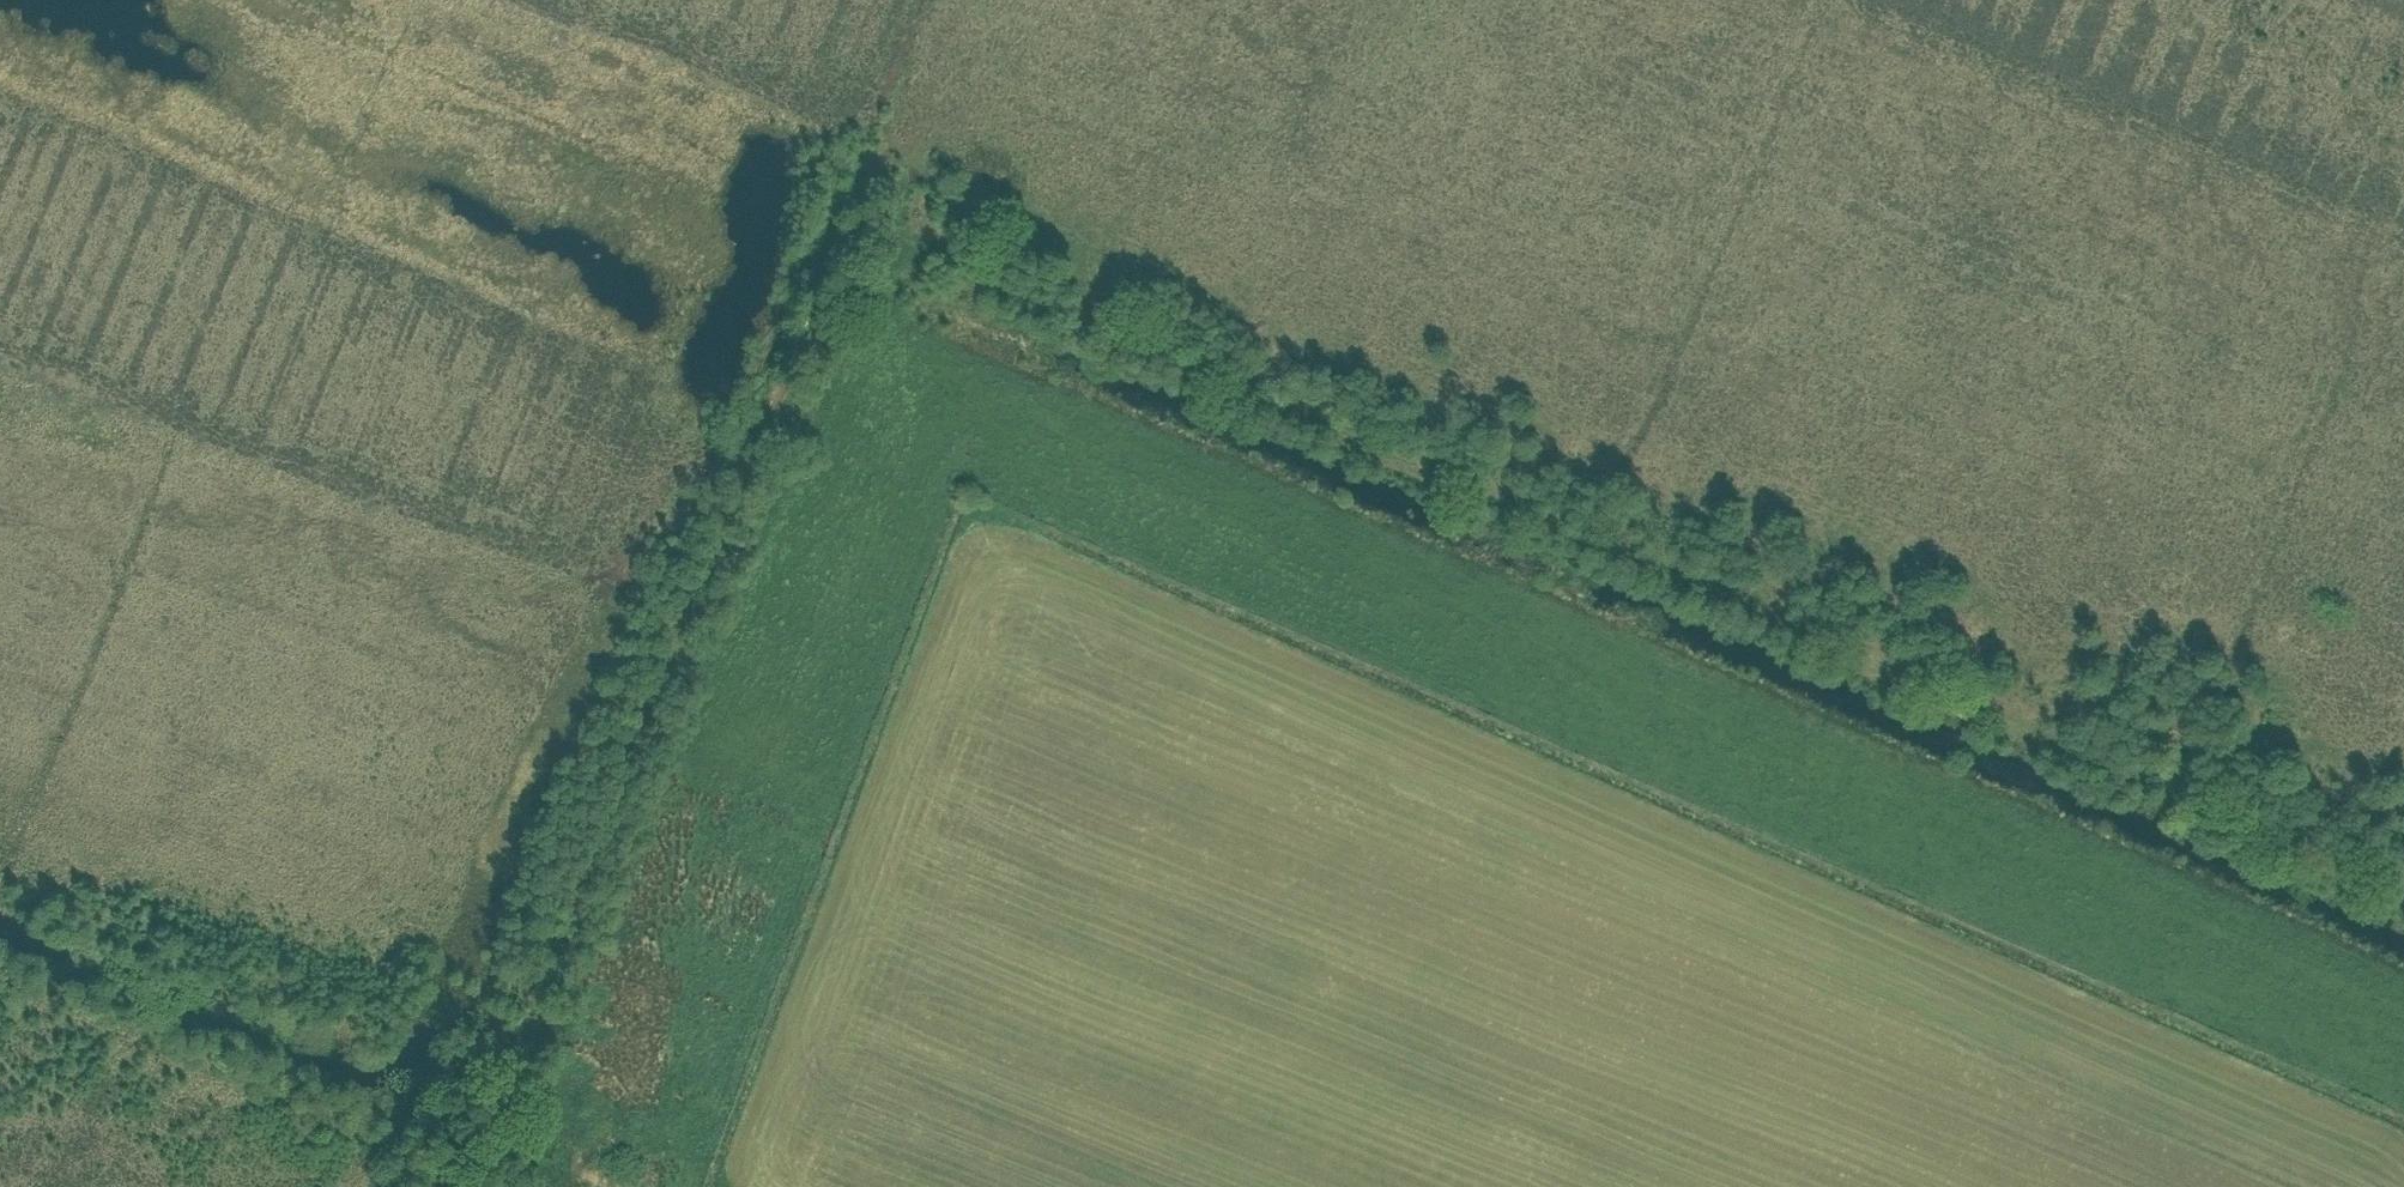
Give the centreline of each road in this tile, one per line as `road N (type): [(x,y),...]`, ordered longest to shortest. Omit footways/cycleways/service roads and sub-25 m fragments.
road 1 (track): [(2403,889),(1179,363)]

